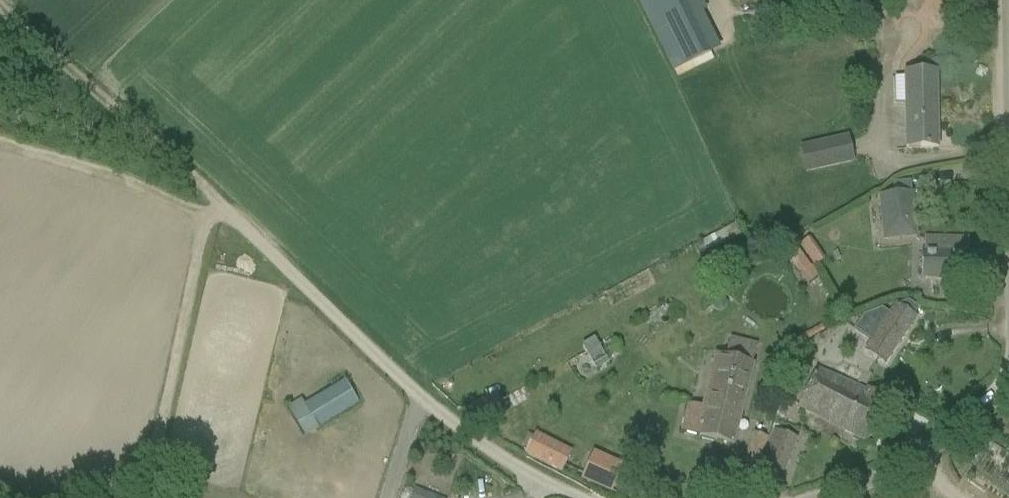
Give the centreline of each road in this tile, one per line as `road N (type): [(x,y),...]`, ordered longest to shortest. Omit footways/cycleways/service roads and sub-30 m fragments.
road 1 (track): [(212,200),(441,418),(556,497)]
road 2 (track): [(86,497),(129,490),(160,461),(196,235),(212,200)]
road 3 (track): [(212,200),(2,0)]
road 4 (track): [(0,145),(205,215)]
road 5 (unclassified): [(834,497),(926,453),(1008,389)]

